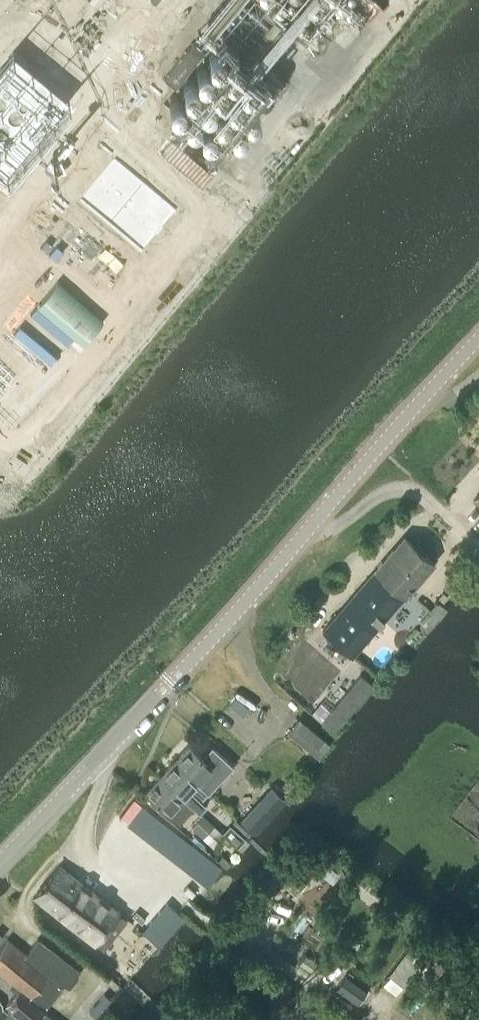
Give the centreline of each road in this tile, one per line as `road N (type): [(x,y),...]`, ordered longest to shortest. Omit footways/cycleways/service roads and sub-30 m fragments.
road 1 (unclassified): [(478,337),(0,860)]

